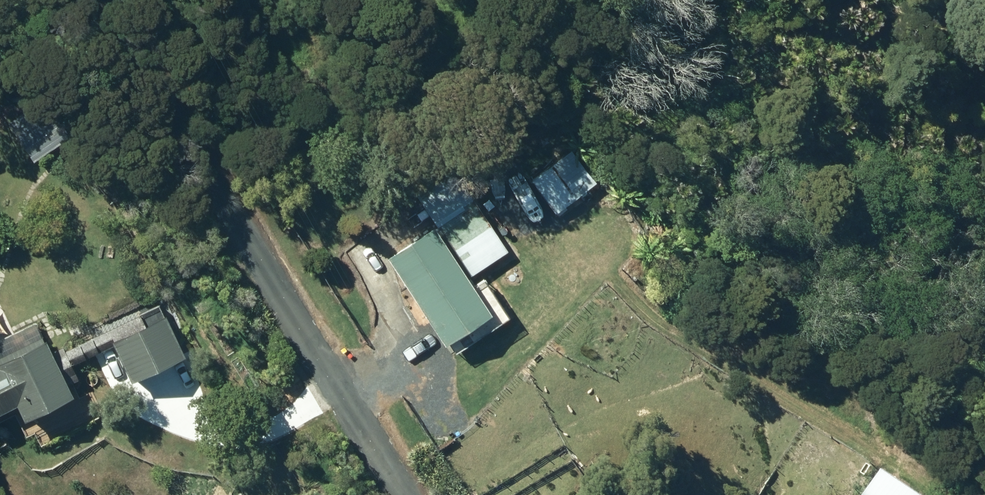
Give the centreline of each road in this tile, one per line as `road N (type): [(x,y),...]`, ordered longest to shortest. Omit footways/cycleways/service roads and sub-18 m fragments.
road 1 (unclassified): [(408,494),(181,126),(130,64),(101,0)]

